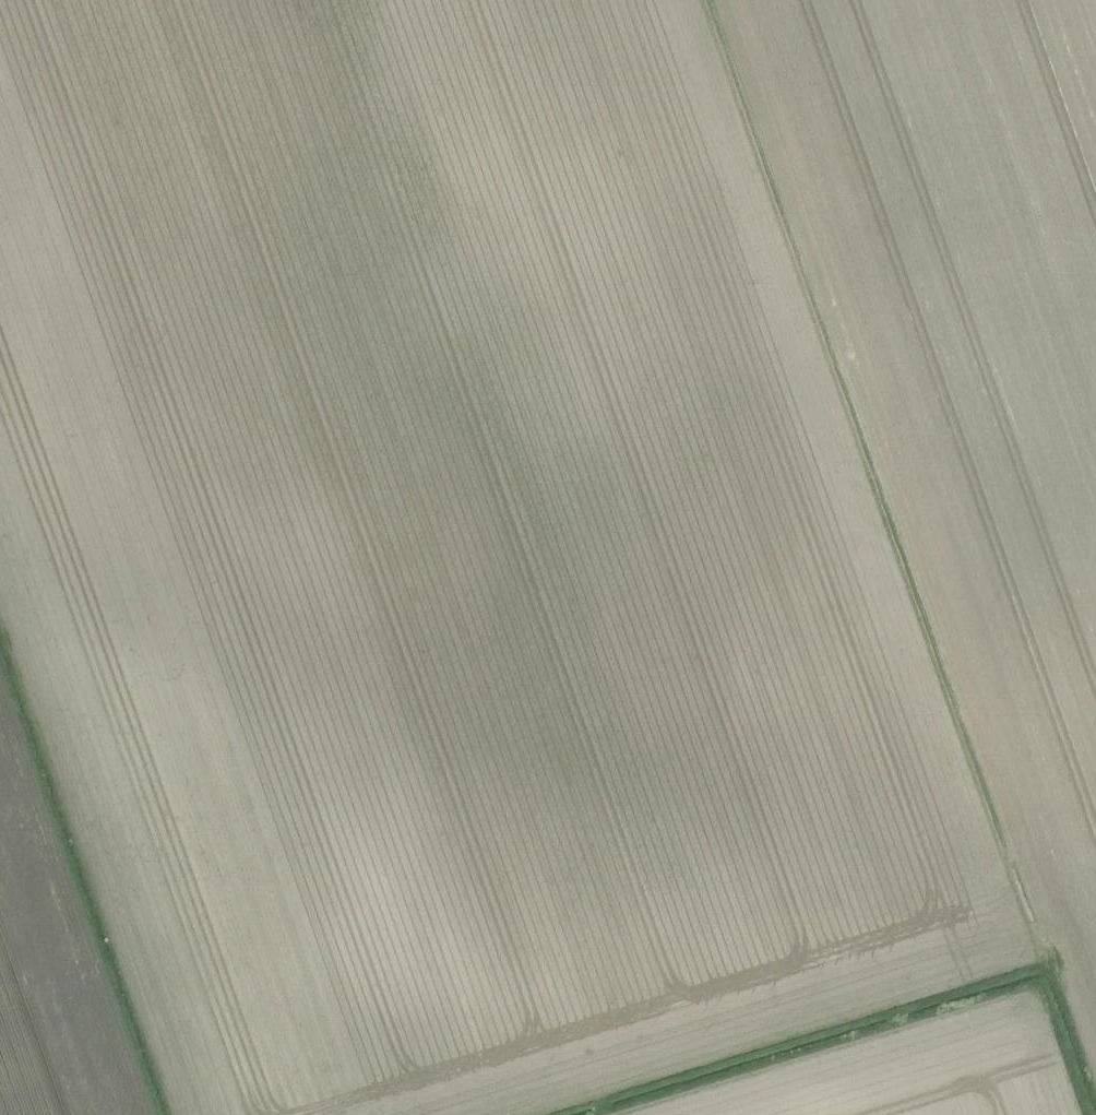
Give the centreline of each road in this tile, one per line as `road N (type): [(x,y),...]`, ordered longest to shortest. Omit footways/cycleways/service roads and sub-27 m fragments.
road 1 (track): [(1095,1086),(719,0)]
road 2 (track): [(575,1114),(1055,967)]

